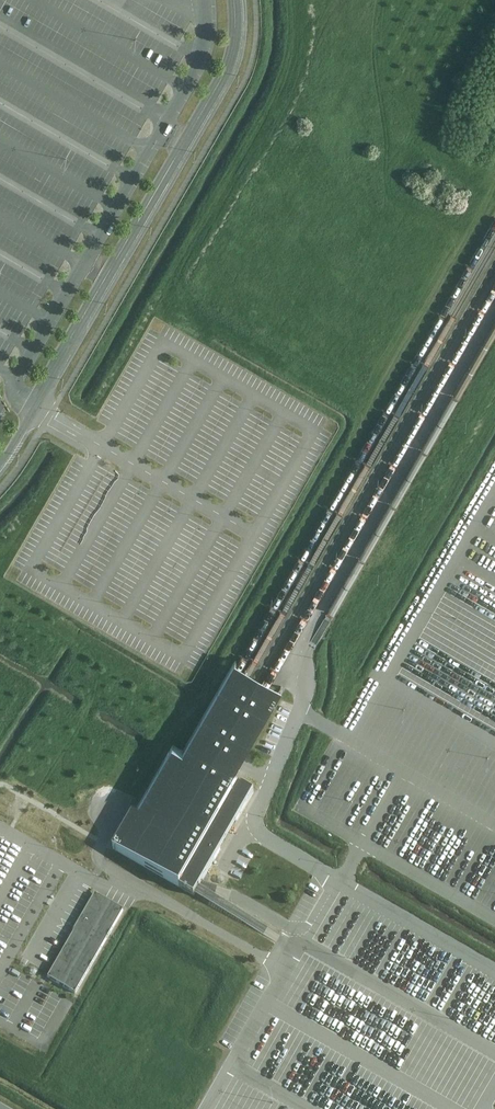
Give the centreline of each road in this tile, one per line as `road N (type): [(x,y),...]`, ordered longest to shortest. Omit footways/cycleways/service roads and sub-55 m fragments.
road 1 (unclassified): [(494,972),(274,842),(258,814),(305,698),(301,646),(494,309)]
road 2 (unclassified): [(33,405),(222,78),(234,38),(234,0)]

